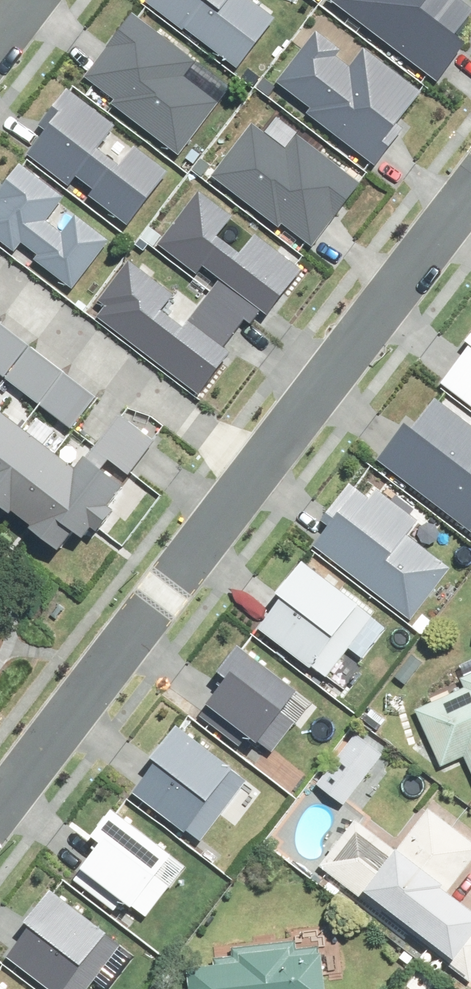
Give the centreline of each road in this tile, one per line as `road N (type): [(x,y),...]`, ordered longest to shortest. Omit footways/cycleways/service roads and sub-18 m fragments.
road 1 (residential): [(0,791),(239,482)]
road 2 (residential): [(239,482),(470,179)]
road 3 (residential): [(0,286),(239,482)]

